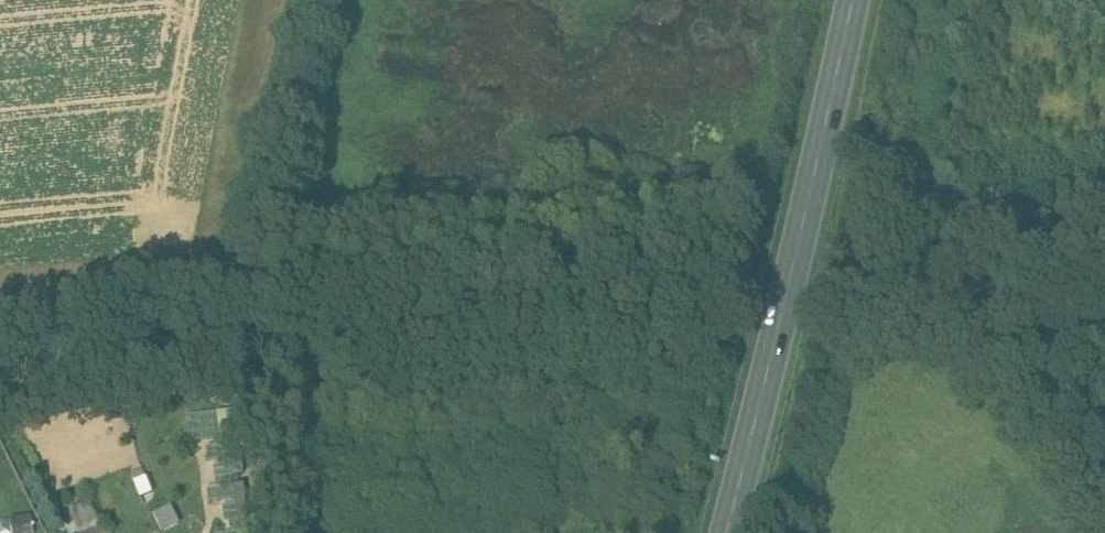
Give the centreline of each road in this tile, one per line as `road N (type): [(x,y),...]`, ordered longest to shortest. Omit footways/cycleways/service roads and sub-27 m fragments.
road 1 (primary): [(858,0),(734,532)]
road 2 (track): [(0,320),(221,292),(236,268),(291,0)]

